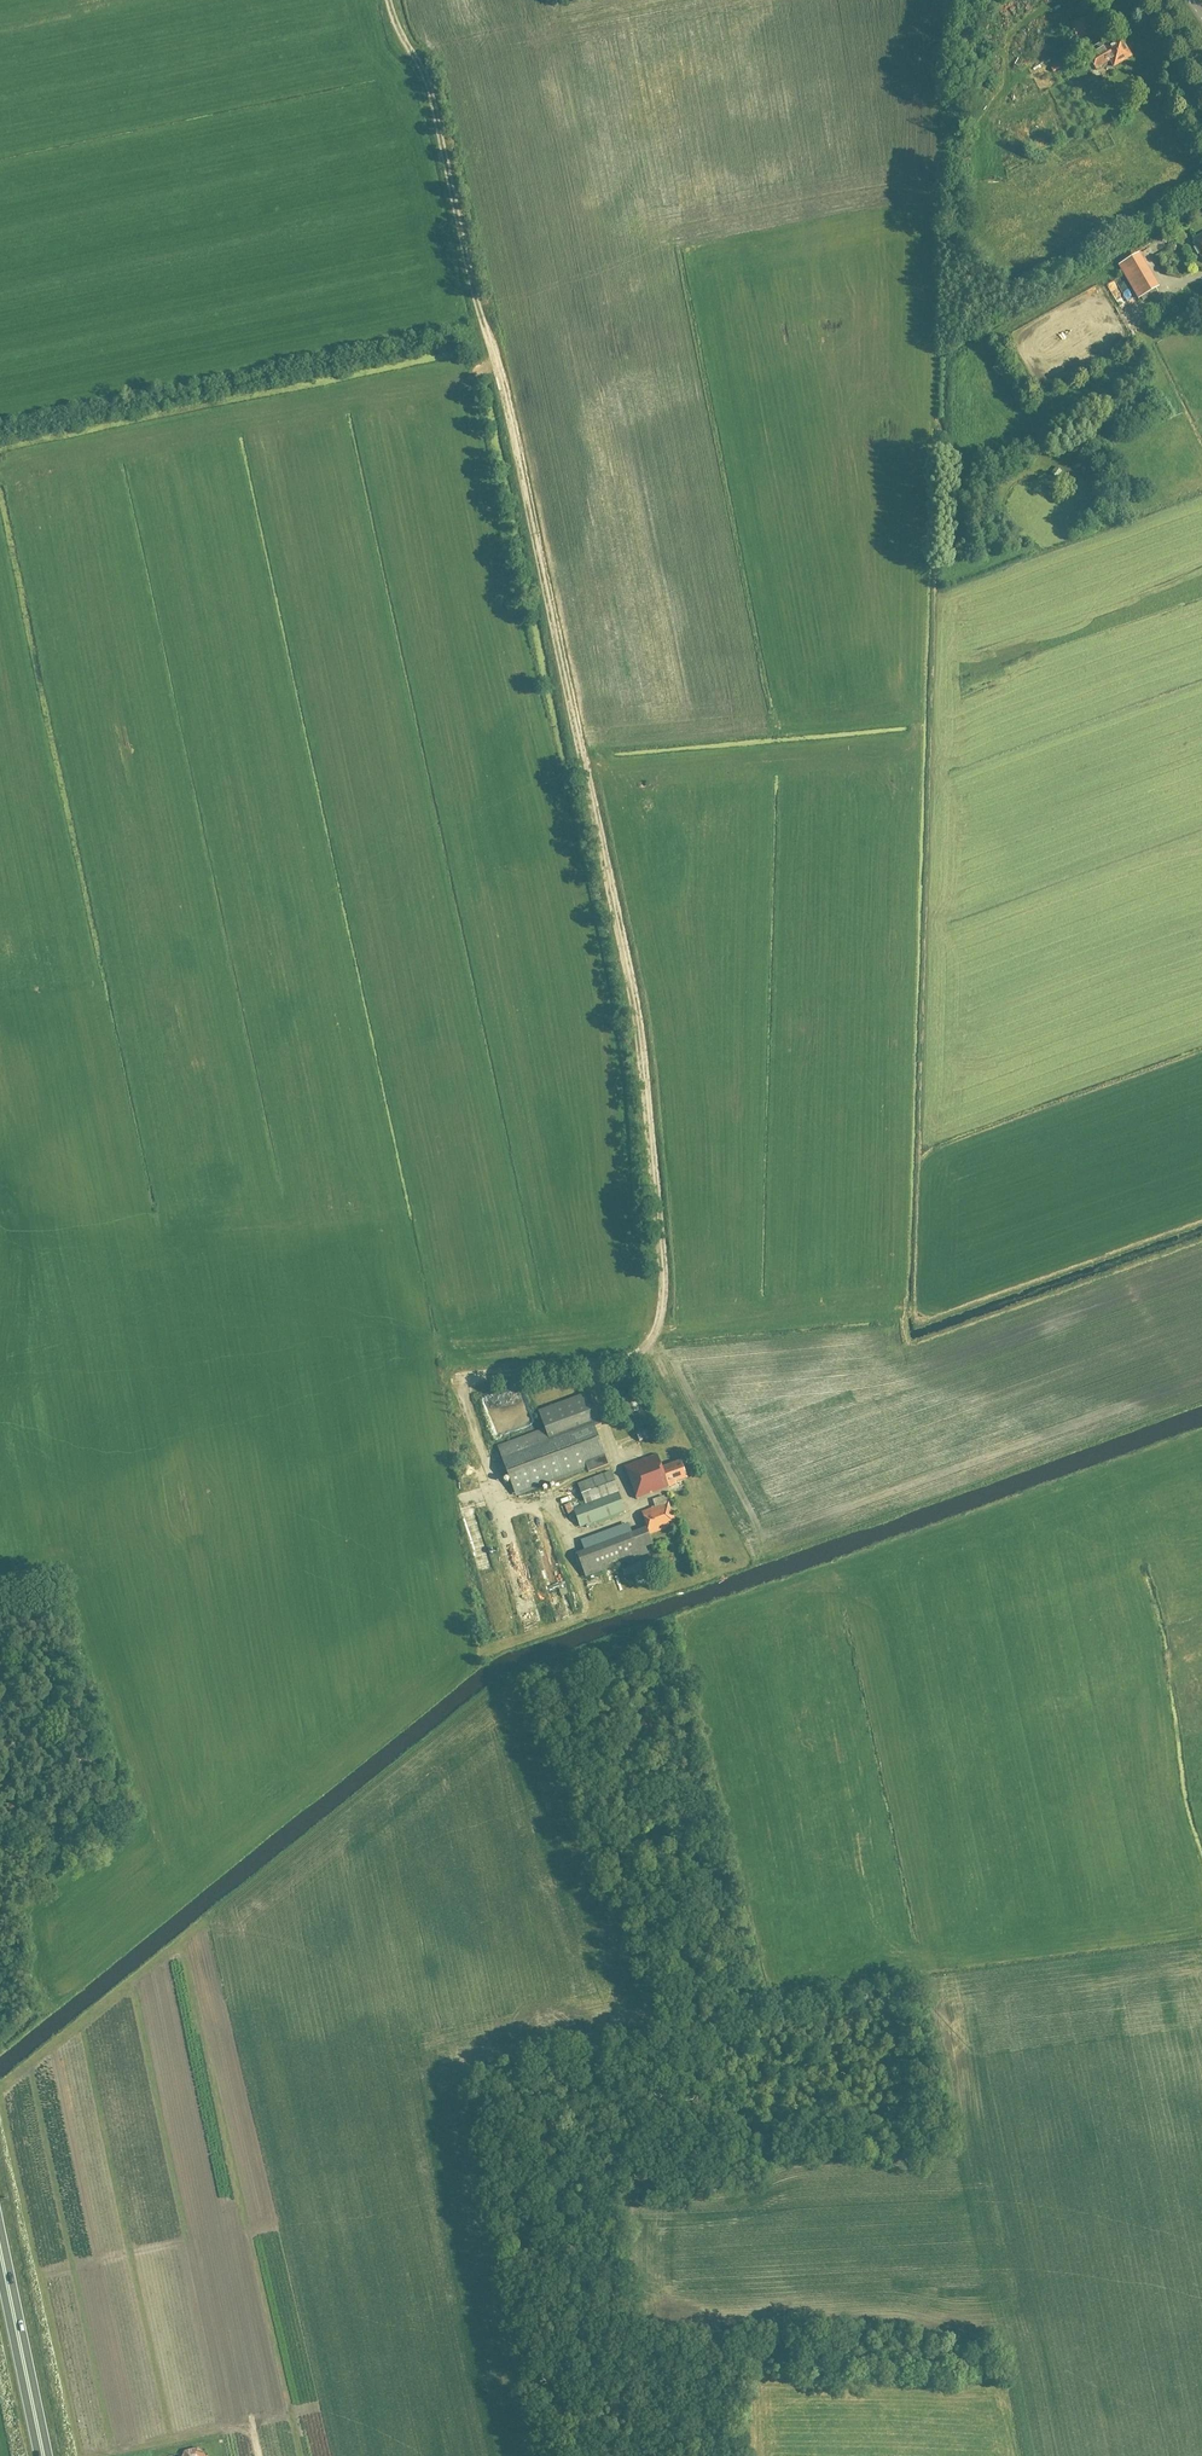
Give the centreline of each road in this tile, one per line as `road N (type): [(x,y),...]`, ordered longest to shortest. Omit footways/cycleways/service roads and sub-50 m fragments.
road 1 (trunk): [(43,2455),(0,2252)]

